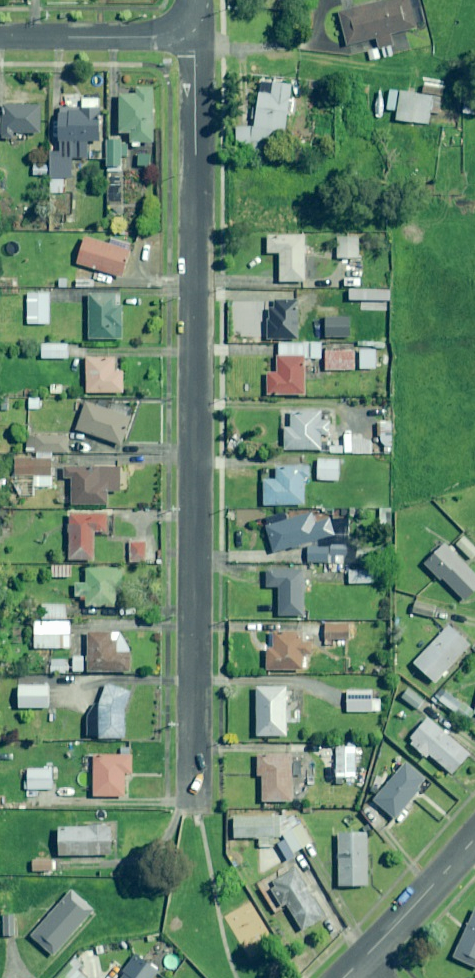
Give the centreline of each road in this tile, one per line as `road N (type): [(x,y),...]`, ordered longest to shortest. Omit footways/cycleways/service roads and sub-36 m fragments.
road 1 (residential): [(194,793),(193,36)]
road 2 (residential): [(0,36),(193,36)]
road 3 (residential): [(474,835),(363,959)]

